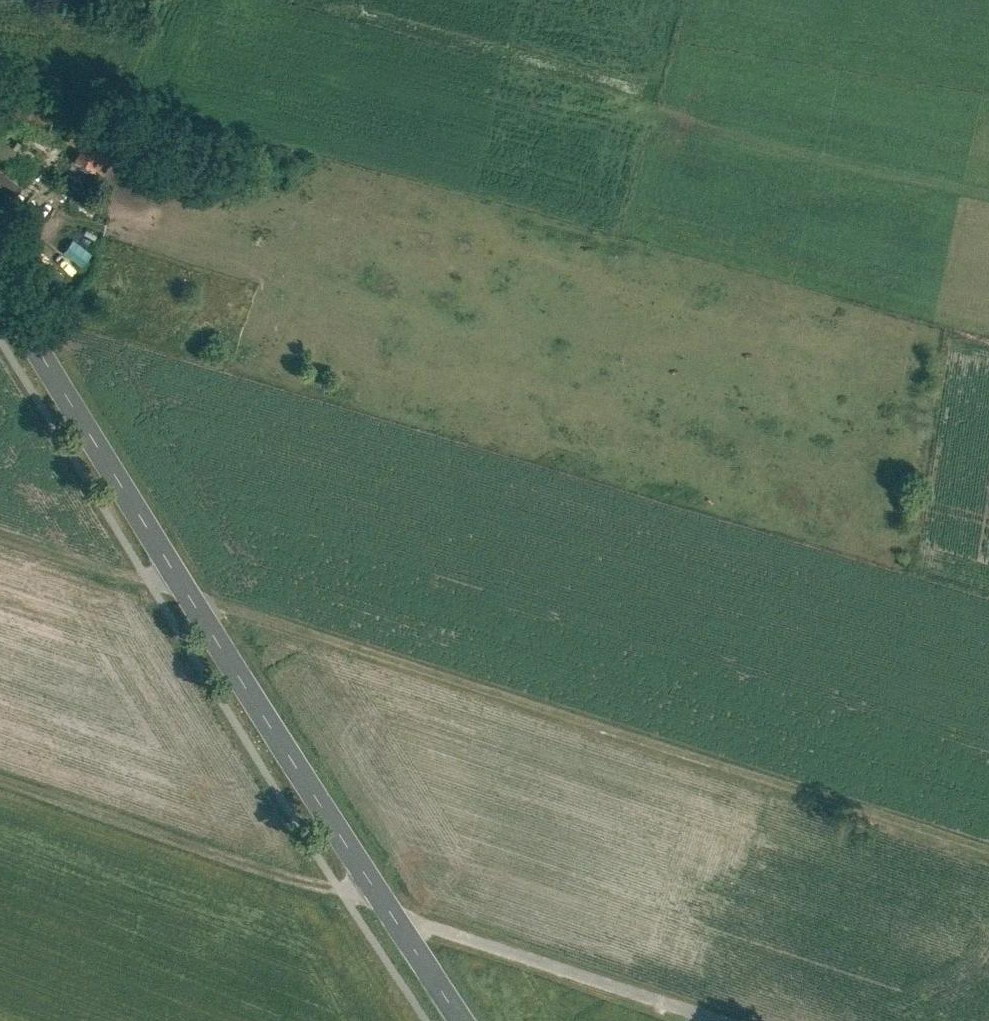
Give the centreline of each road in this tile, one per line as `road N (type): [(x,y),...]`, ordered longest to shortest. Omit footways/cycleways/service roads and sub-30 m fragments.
road 1 (track): [(988,848),(169,587)]
road 2 (tertiary): [(0,306),(169,587),(449,1020)]

